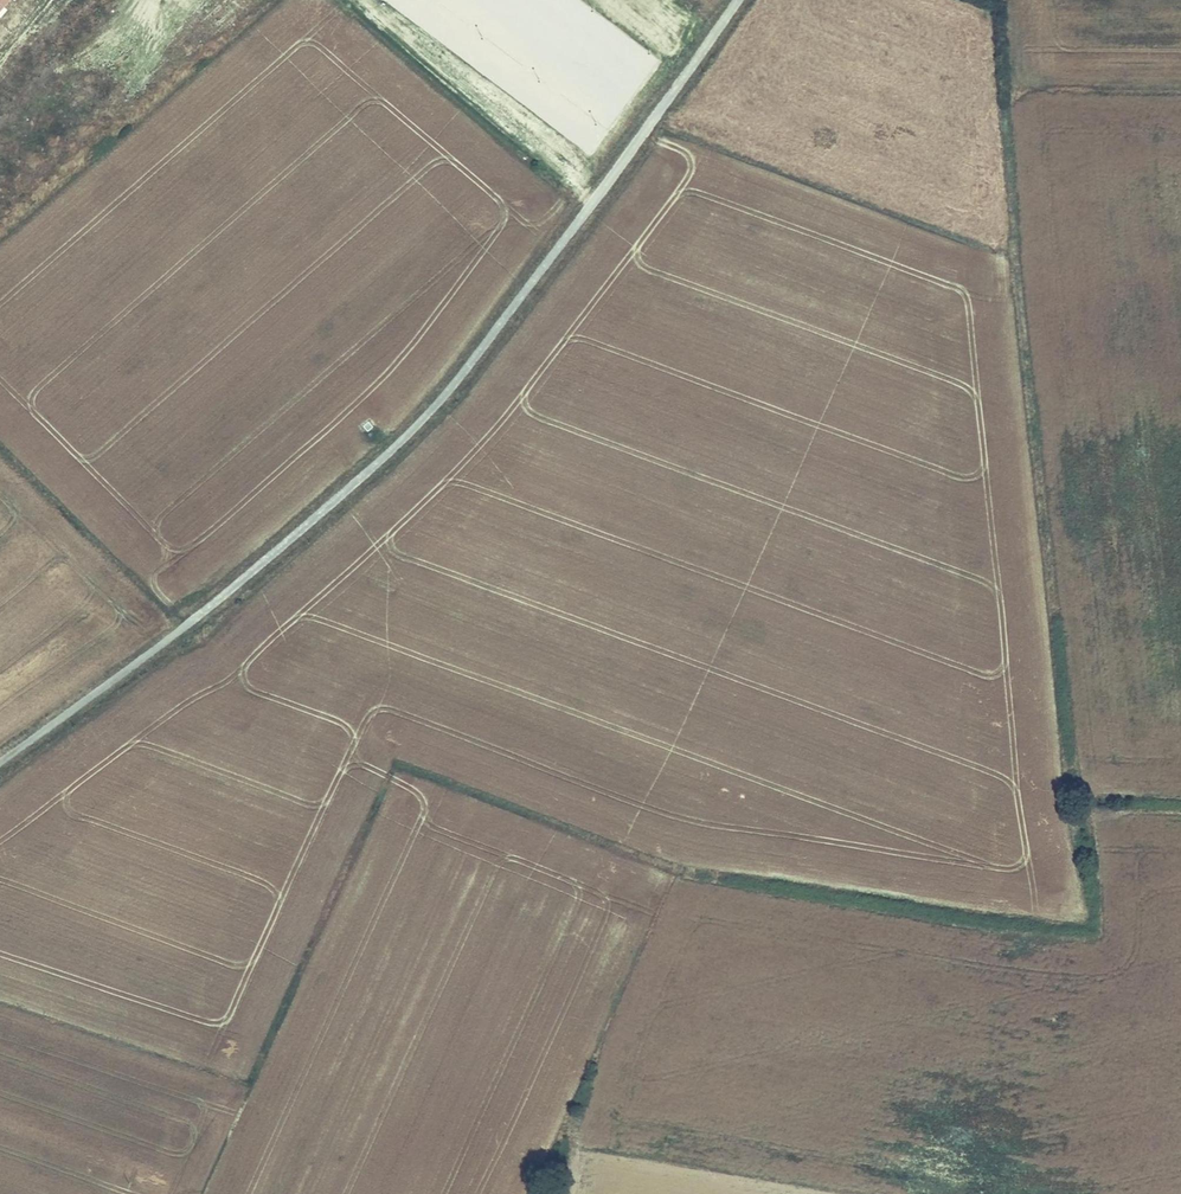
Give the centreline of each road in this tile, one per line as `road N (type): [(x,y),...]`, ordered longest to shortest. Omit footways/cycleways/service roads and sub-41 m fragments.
road 1 (unclassified): [(736,0),(567,235),(416,423),(183,626),(0,762)]

